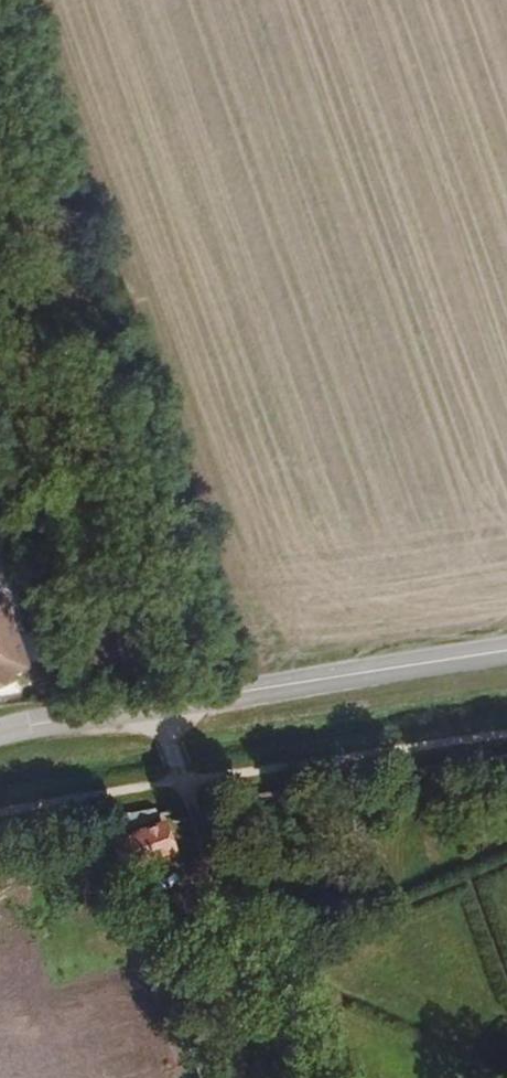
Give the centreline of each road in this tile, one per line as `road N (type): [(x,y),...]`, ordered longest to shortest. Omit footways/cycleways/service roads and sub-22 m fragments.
road 1 (tertiary): [(0,730),(506,652)]

